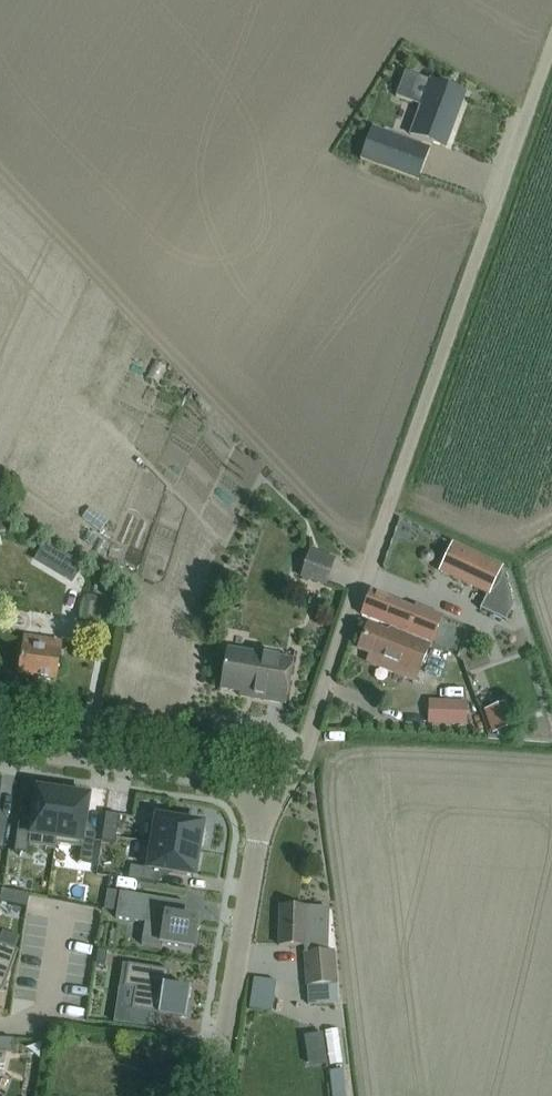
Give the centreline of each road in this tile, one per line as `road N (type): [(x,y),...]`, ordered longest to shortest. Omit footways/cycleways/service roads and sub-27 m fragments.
road 1 (unclassified): [(261,825),(303,763),(395,495)]
road 2 (track): [(498,197),(395,495)]
road 3 (unclassified): [(261,825),(238,792),(189,775),(0,746)]
road 4 (unclassified): [(216,1095),(261,825)]
road 5 (track): [(551,39),(498,197),(459,181)]

